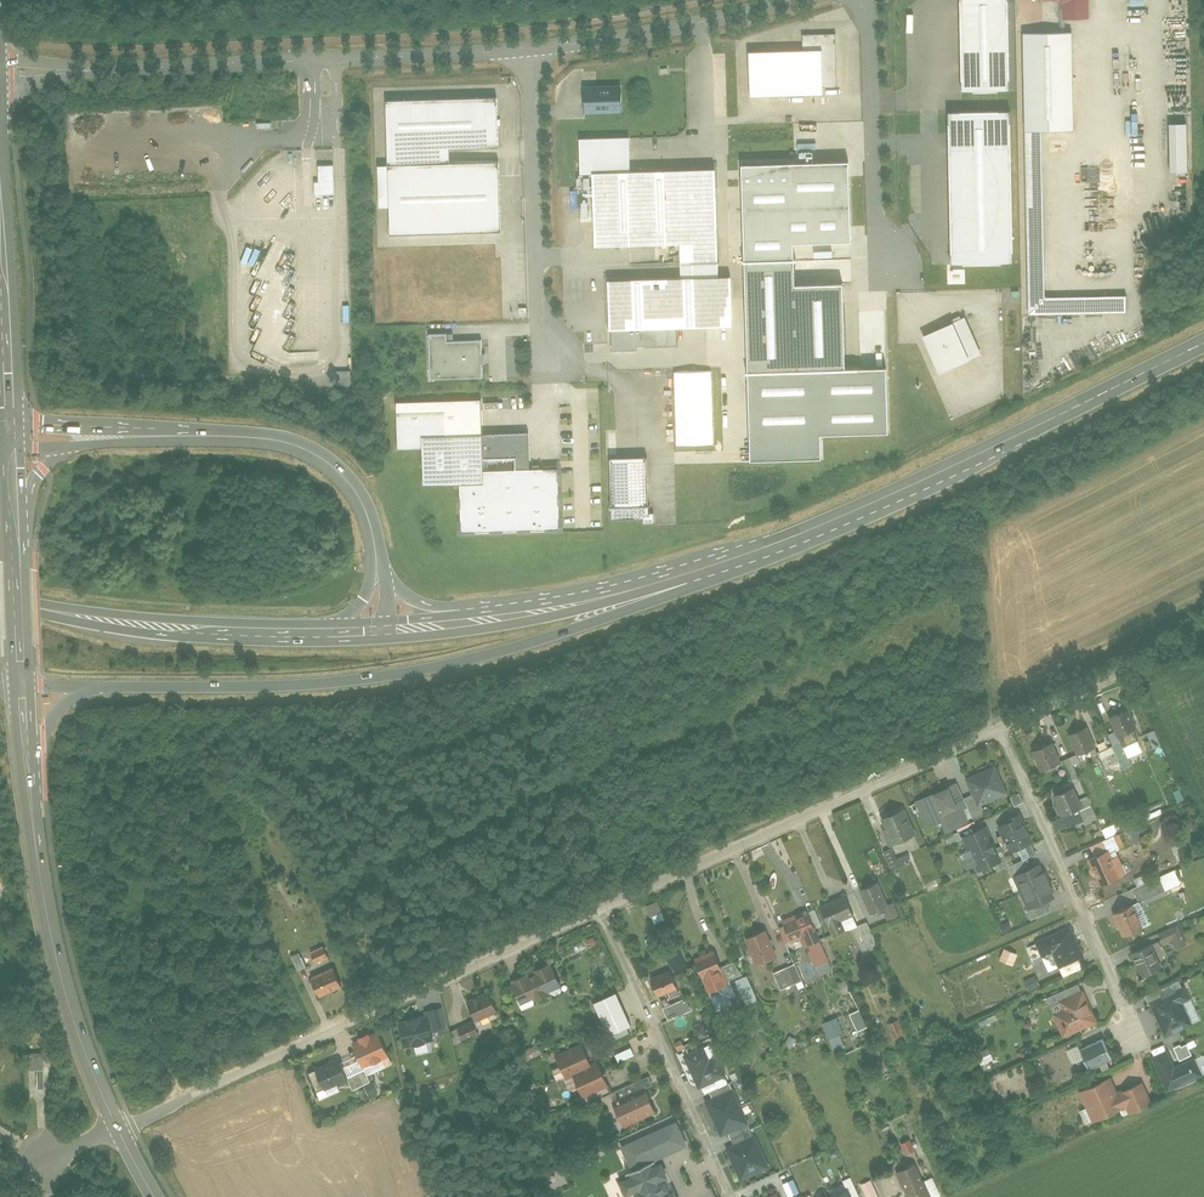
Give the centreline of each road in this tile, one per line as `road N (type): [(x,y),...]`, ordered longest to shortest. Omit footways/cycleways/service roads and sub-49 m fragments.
road 1 (primary): [(102,687),(259,686),(409,671),(545,638),(639,605),(692,575)]
road 2 (primary): [(692,575),(876,504),(1203,343)]
road 3 (unclassified): [(120,1129),(601,904)]
road 4 (unclassified): [(601,904),(997,724)]
road 5 (residential): [(997,724),(1154,1079)]
road 6 (primary): [(312,640),(510,624),(692,575)]
road 7 (tertiary): [(26,763),(42,896),(65,995),(120,1129)]
road 8 (residential): [(158,68),(532,49)]
road 9 (residential): [(727,1196),(601,904)]
road 10 (residential): [(532,49),(539,315),(562,351)]
road 11 (primary): [(331,622),(57,611)]
road 12 (residential): [(532,49),(669,30),(791,0)]
road 13 (residential): [(869,0),(876,215),(892,260)]
road 14 (primary): [(57,611),(149,632),(312,640)]
road 15 (primary): [(375,547),(356,492),(323,458),(278,439),(201,435)]
road 16 (unclassified): [(997,724),(1203,634)]
road 17 (primary): [(692,575),(474,614)]
road 18 (tertiary): [(10,426),(0,230)]
road 19 (primary): [(201,435),(10,426)]
road 20 (residential): [(0,95),(44,81),(158,68)]
road 21 (residential): [(158,68),(0,57)]
road 22 (primary): [(60,450),(201,435)]
road 23 (unclassified): [(120,1129),(0,1184)]
road 24 (primary): [(16,568),(32,486),(60,450)]
road 25 (tertiary): [(16,568),(11,445)]

